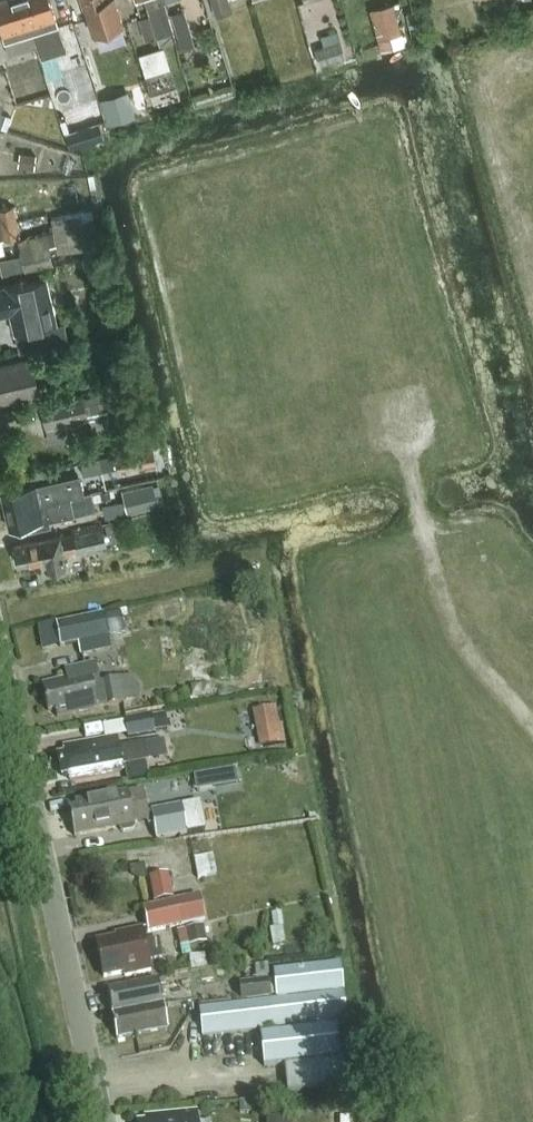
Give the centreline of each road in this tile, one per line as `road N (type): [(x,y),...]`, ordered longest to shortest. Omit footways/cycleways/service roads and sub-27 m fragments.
road 1 (residential): [(104,1121),(0,660)]

